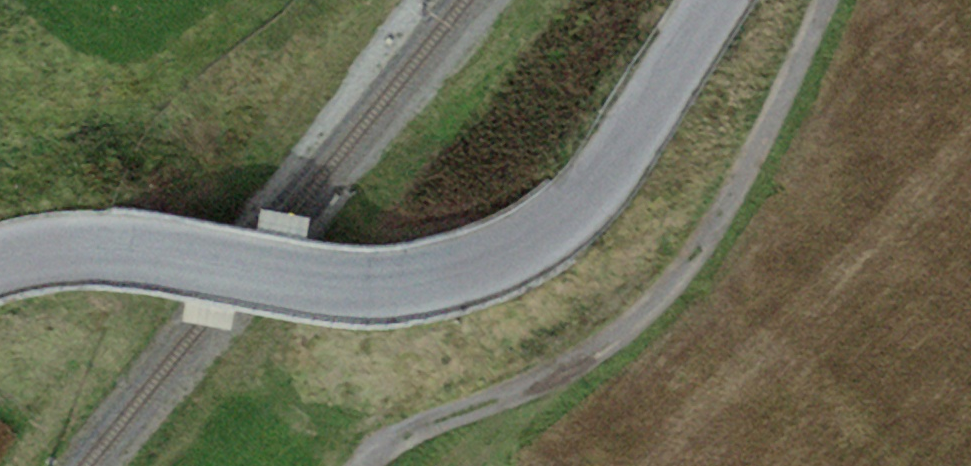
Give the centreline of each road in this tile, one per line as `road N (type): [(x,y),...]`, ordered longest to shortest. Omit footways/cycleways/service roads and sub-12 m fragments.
road 1 (tertiary): [(0,261),(101,249),(351,286),(444,278),(492,261),(537,238),(595,185),(714,0)]
road 2 (track): [(362,465),(411,429),(532,386),(592,355),(654,305),(702,249),(778,116),(828,0)]

